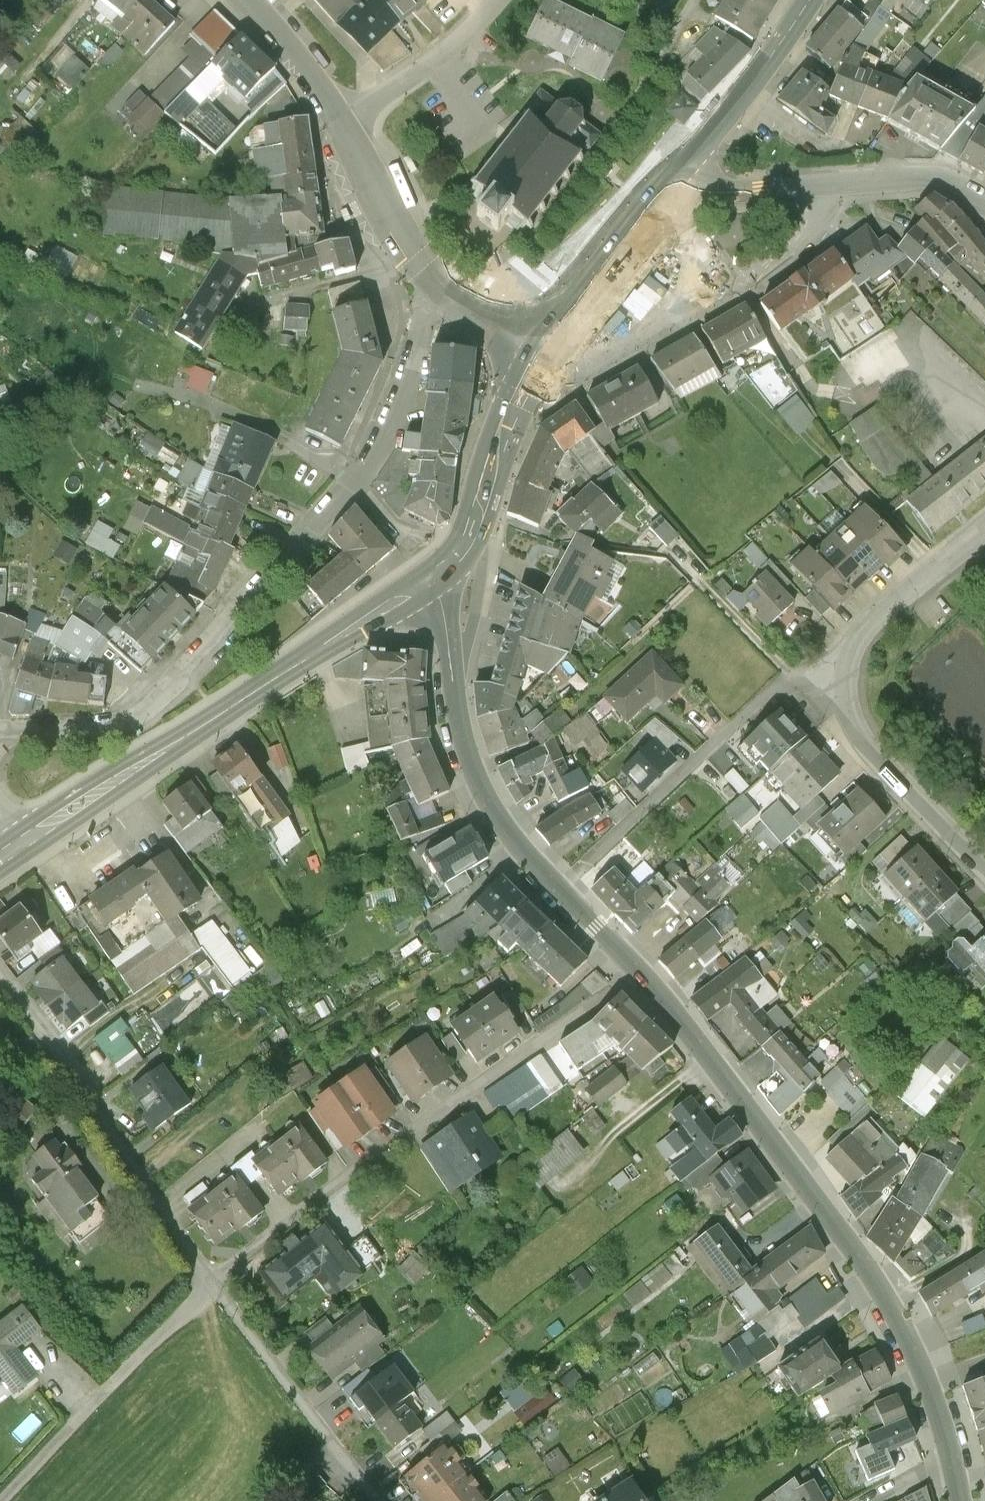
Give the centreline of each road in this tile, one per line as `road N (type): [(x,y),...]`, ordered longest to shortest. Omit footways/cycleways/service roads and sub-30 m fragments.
road 1 (residential): [(0,740),(92,728),(142,705),(358,484),(397,415),(425,281)]
road 2 (residential): [(955,1451),(907,1329),(844,1232),(703,1042),(628,964)]
road 3 (residential): [(628,964),(562,1027),(425,1117),(216,1290)]
road 4 (secondary): [(446,568),(26,837)]
road 5 (residential): [(984,528),(847,656),(838,694),(868,756),(984,871)]
road 6 (residential): [(628,964),(510,839),(486,798),(465,741),(446,568)]
road 7 (residential): [(0,976),(216,1290)]
road 8 (residential): [(665,185),(882,175),(952,184),(984,203)]
road 9 (residential): [(216,1290),(1,1500)]
road 10 (residential): [(216,1290),(379,1500)]
road 11 (secondary): [(544,347),(508,423),(471,538),(446,568)]
road 12 (secondary): [(808,0),(665,185)]
road 13 (secondary): [(665,185),(544,347)]
road 14 (residential): [(503,0),(474,40),(350,126)]
road 15 (tertiary): [(350,126),(425,281)]
road 16 (tertiary): [(248,0),(350,126)]
road 17 (tertiary): [(425,281),(544,347)]

